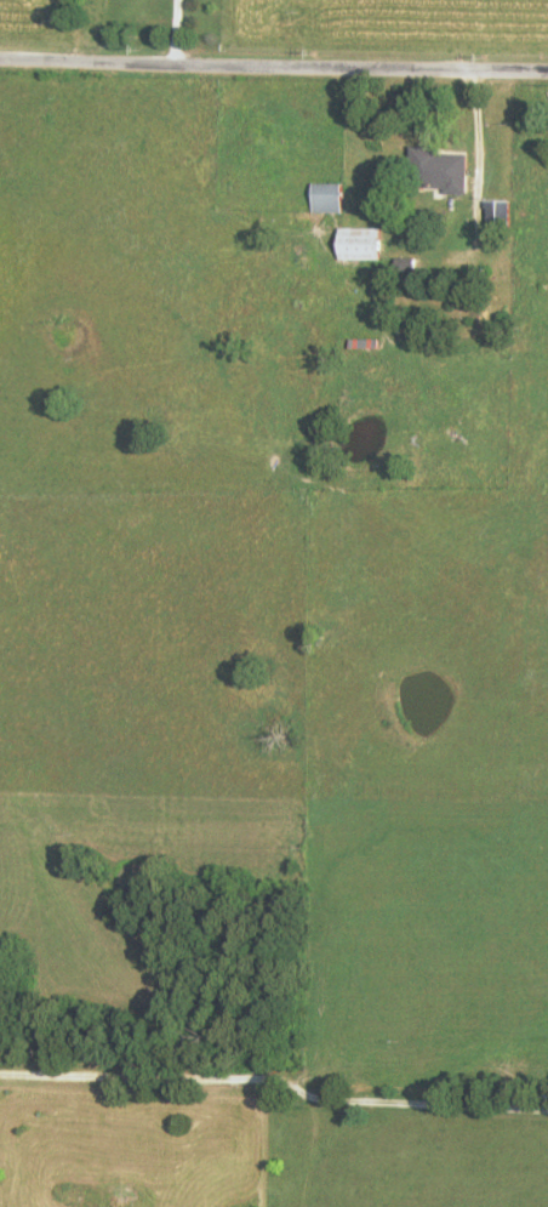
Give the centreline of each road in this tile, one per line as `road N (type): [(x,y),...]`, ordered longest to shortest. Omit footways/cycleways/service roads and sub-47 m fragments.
road 1 (residential): [(547,76),(0,62)]

